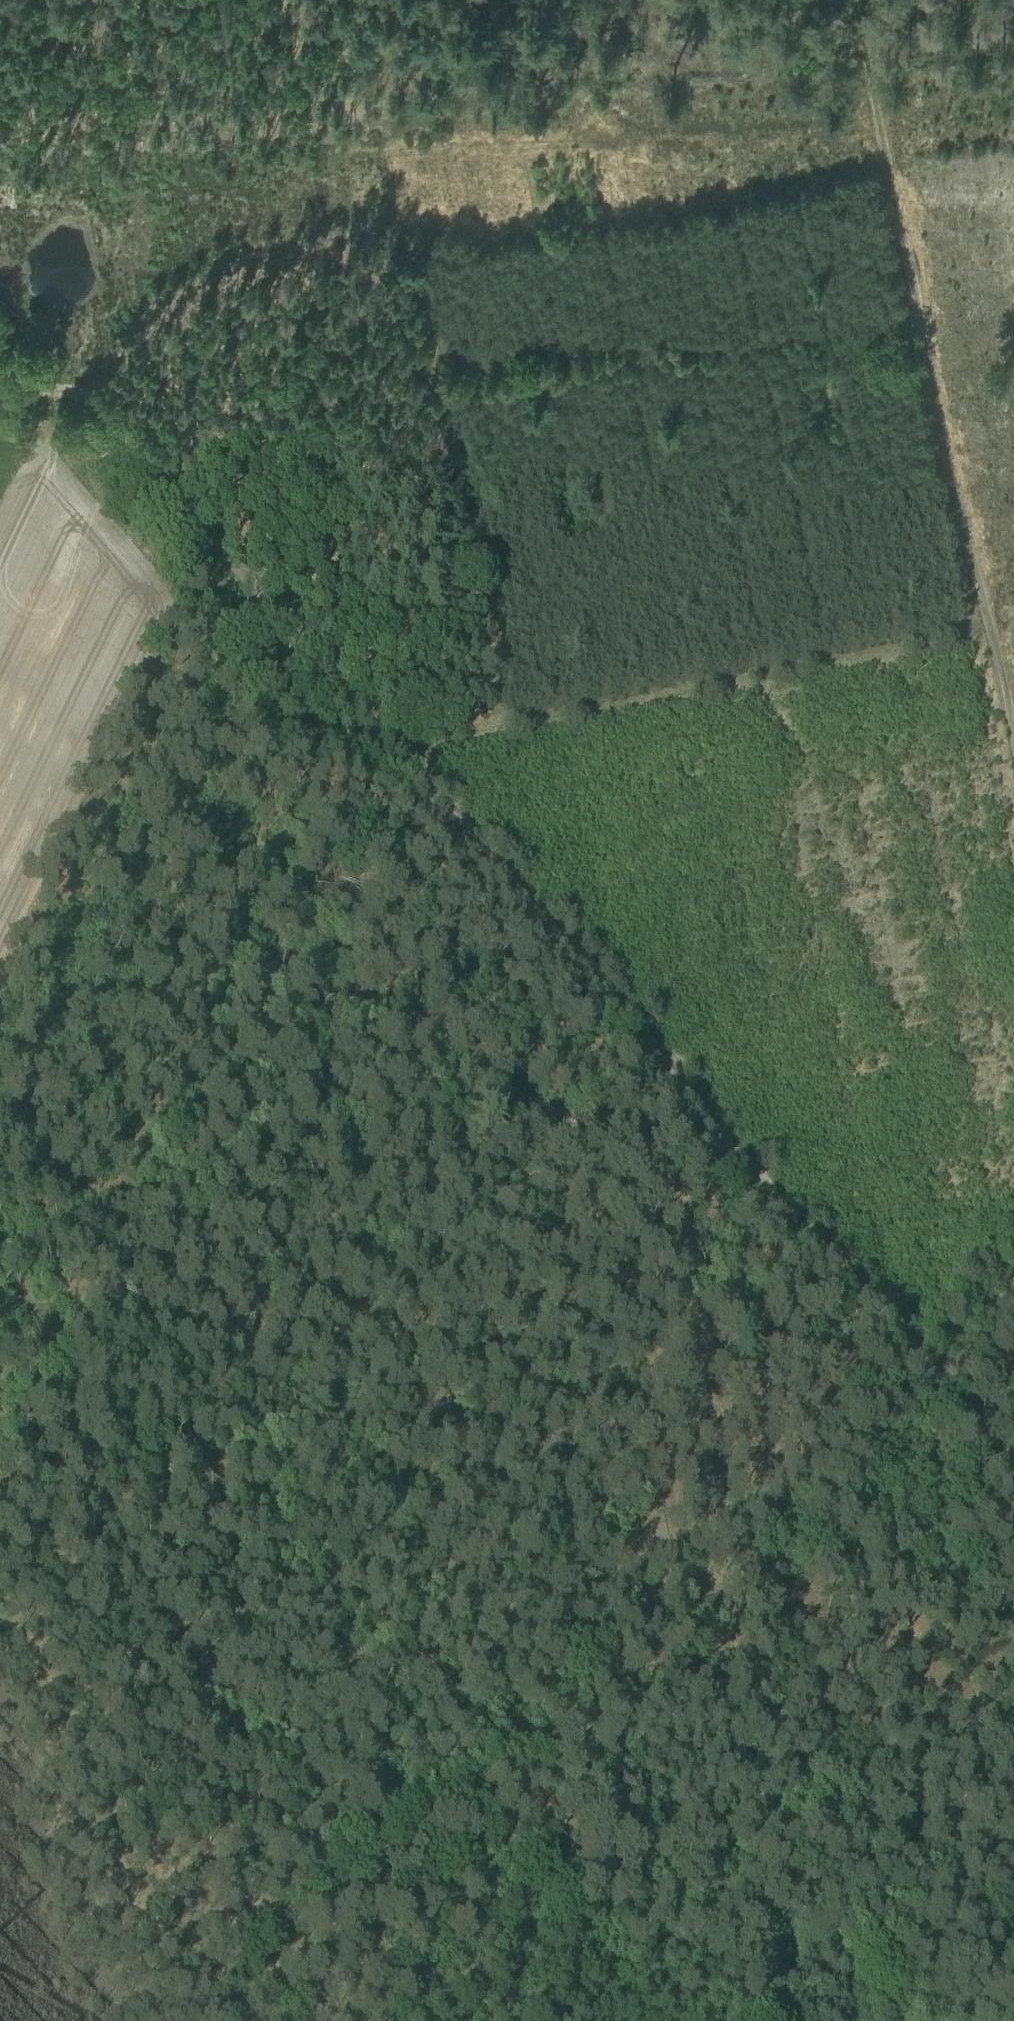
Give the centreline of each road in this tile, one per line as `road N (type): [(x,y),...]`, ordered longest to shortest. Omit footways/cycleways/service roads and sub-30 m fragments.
road 1 (track): [(0,371),(23,386),(84,399),(112,419),(915,1352),(1013,1482)]
road 2 (track): [(1013,745),(854,0)]

